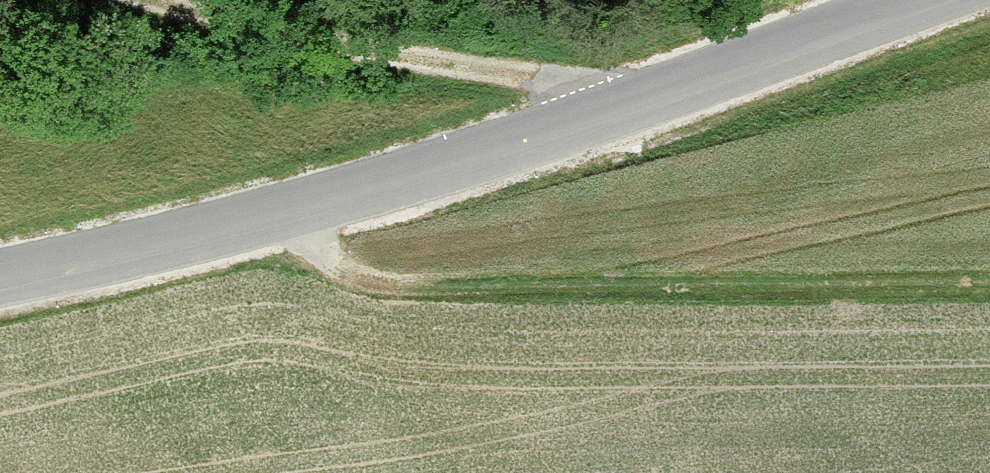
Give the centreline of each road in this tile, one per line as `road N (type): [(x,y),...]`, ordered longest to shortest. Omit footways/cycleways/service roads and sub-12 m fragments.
road 1 (tertiary): [(0,273),(396,174),(891,0)]
road 2 (track): [(989,280),(406,291),(317,256),(274,205)]
road 3 (track): [(623,107),(271,45),(125,0)]

